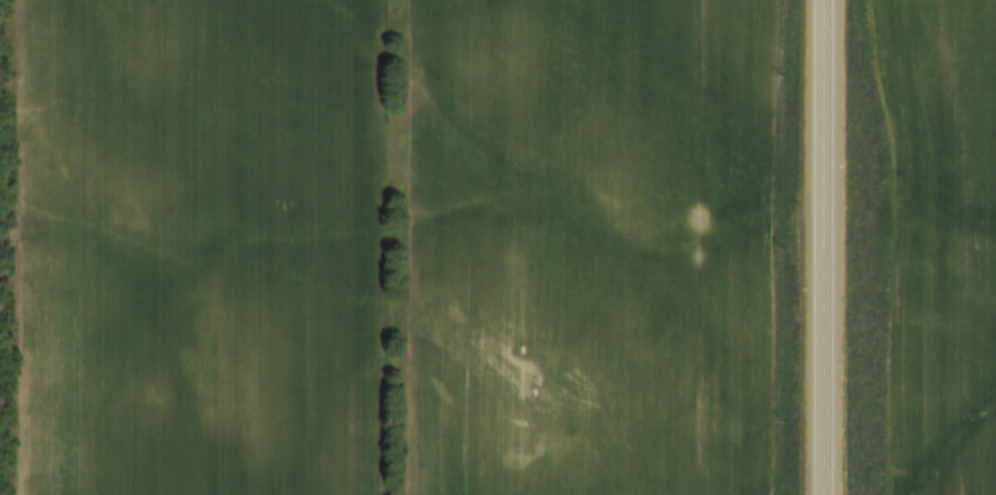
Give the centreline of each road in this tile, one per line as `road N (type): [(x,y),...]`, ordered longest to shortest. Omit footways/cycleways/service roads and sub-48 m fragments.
road 1 (tertiary): [(825,494),(822,0)]

